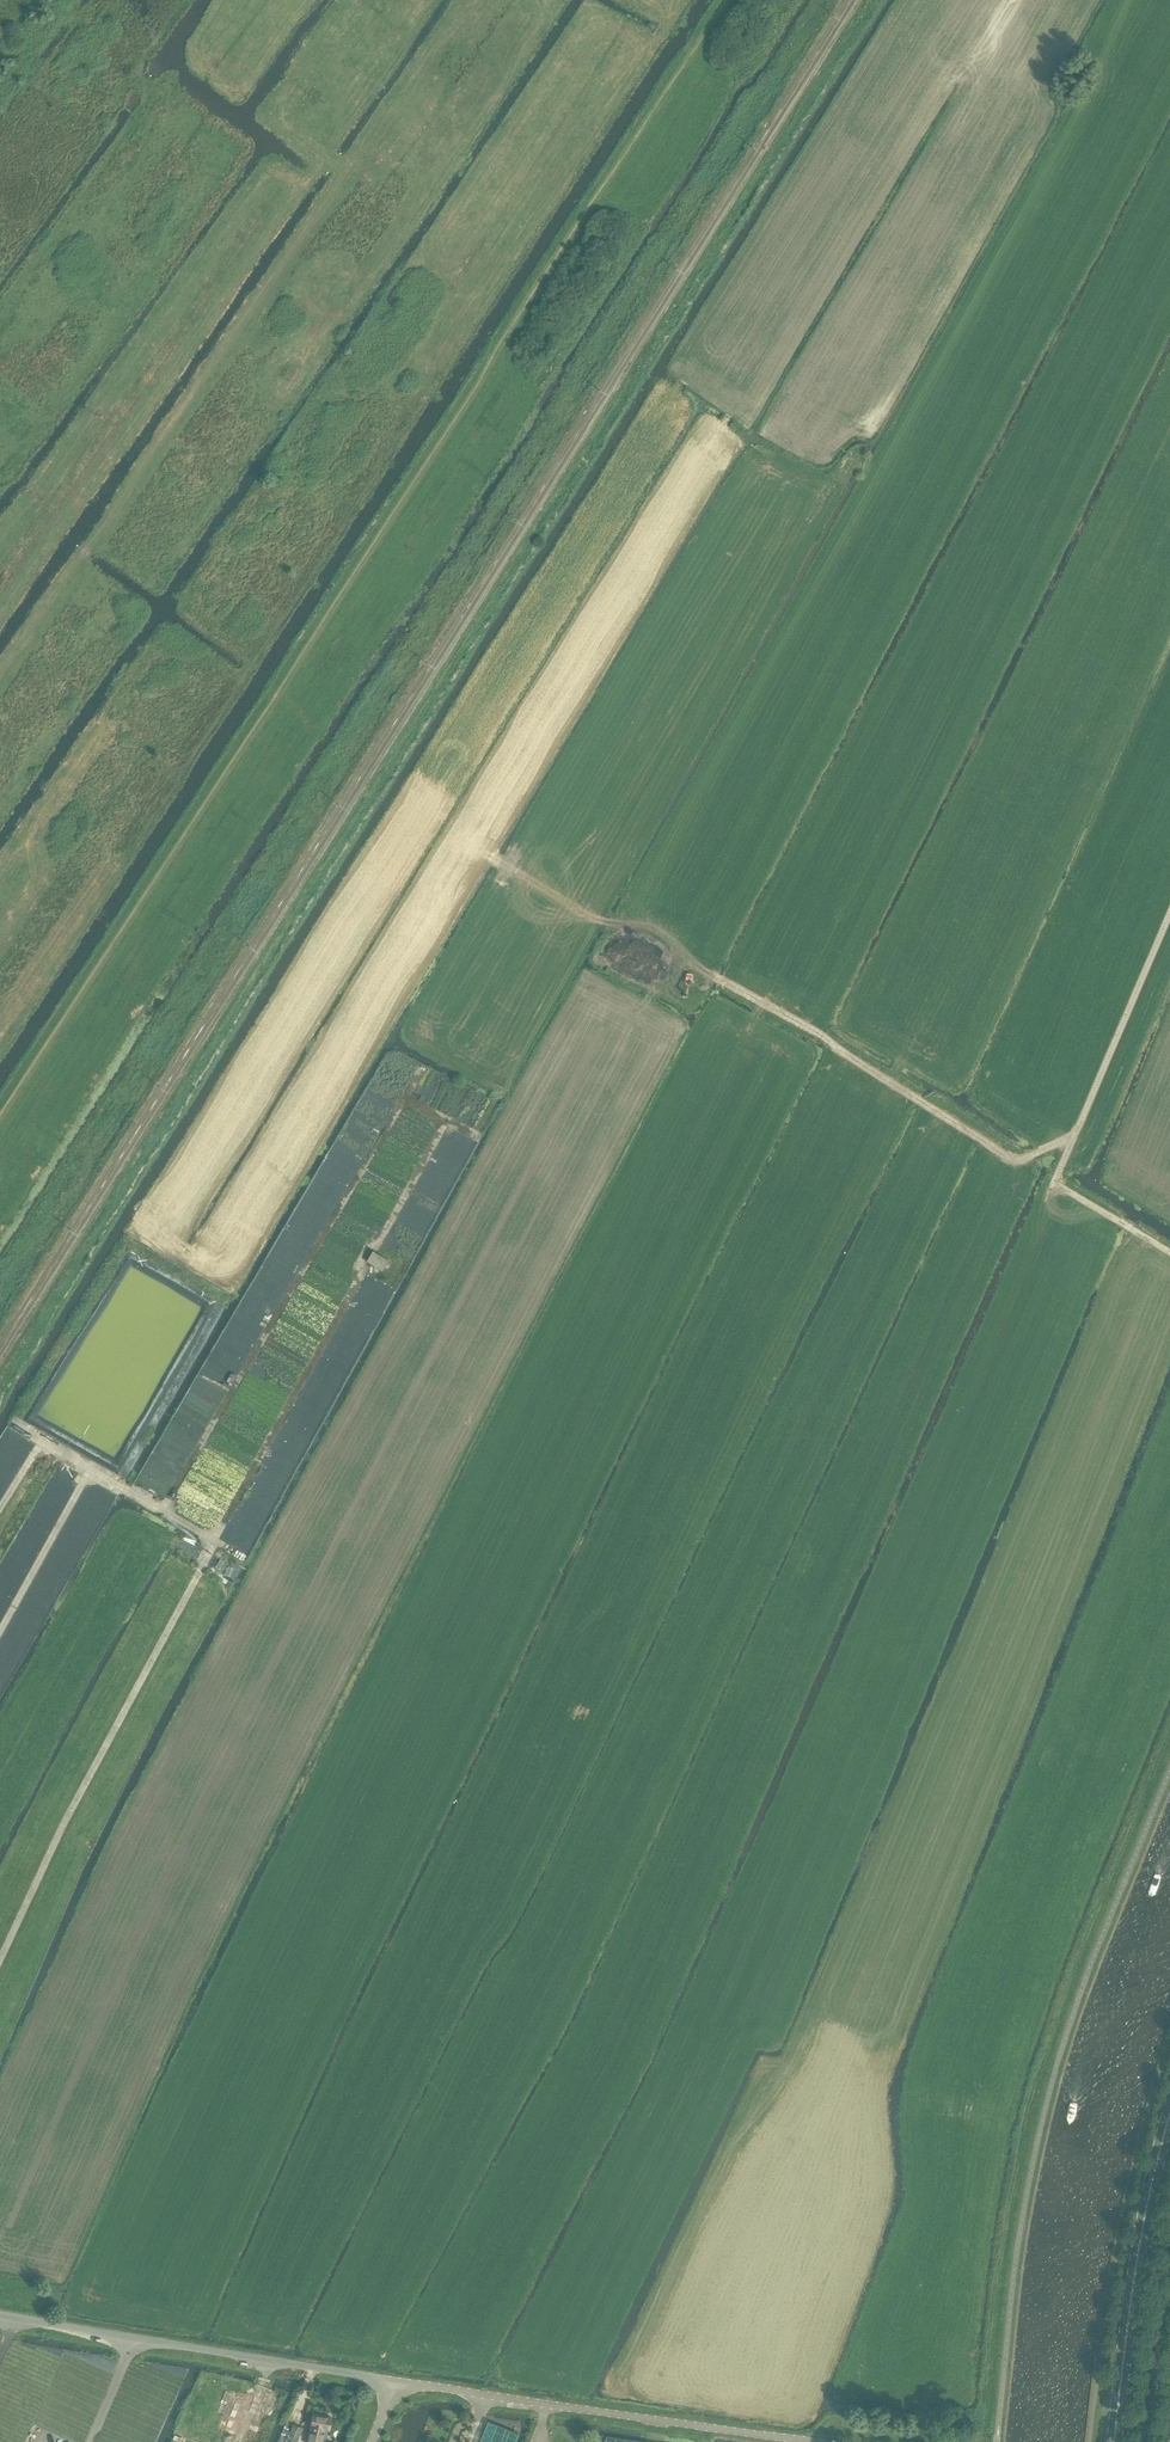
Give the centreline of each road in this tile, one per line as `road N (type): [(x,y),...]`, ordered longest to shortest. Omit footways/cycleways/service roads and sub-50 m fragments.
road 1 (track): [(686,962),(791,1015),(1016,1162),(1076,1134),(1169,915)]
road 2 (track): [(0,1962),(214,1545)]
road 3 (unclassified): [(811,2441),(396,2383)]
road 4 (unclassified): [(396,2383),(0,2316)]
road 5 (primary): [(1117,2441),(1135,2283),(1169,2113)]
road 6 (track): [(0,1508),(42,1440),(214,1545)]
road 7 (track): [(1076,1134),(1054,1186),(1169,1253)]
road 8 (track): [(0,1632),(91,1469)]

